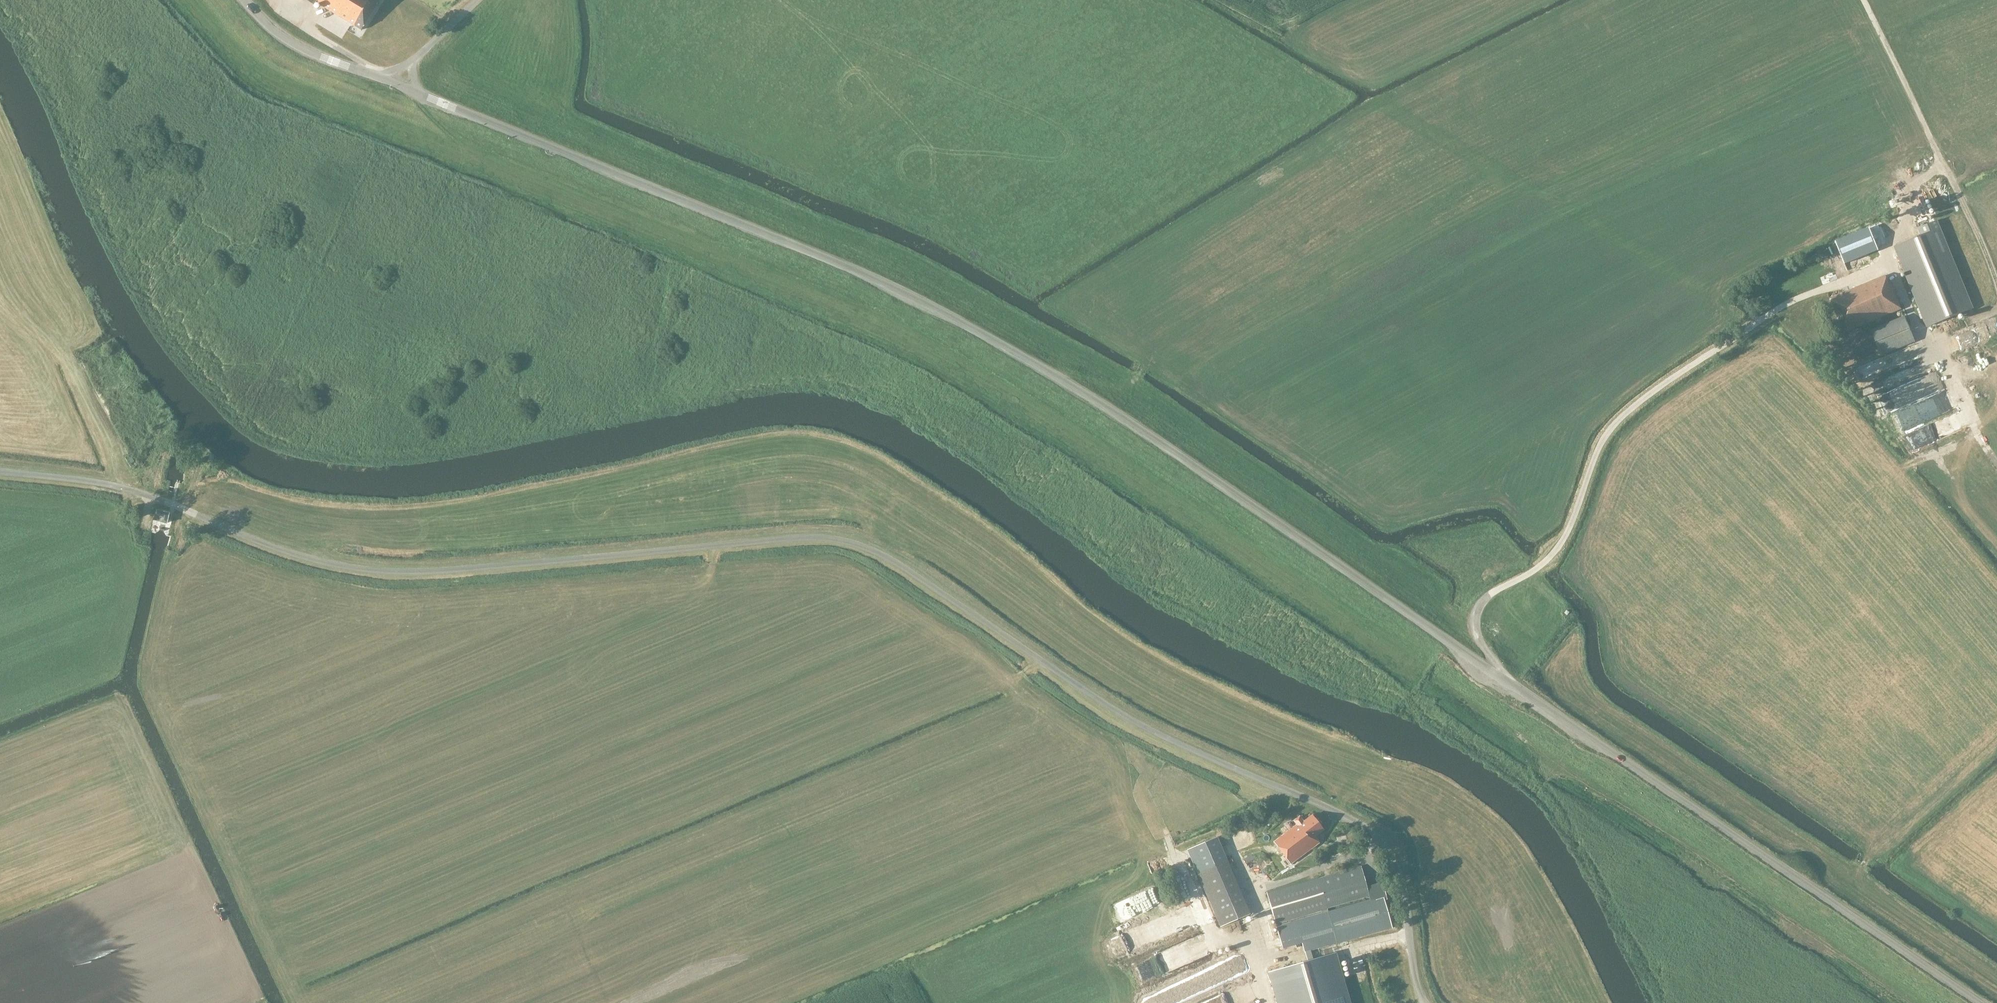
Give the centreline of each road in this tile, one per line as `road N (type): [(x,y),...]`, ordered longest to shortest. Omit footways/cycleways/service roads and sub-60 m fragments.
road 1 (tertiary): [(1977,1002),(1045,371),(805,248),(399,84)]
road 2 (unclassified): [(1424,1002),(1401,881),(1373,835),(1150,731),(858,546),(798,538),(393,572),(319,561),(112,485),(0,472)]
road 3 (tertiary): [(399,84),(310,52),(245,0)]

